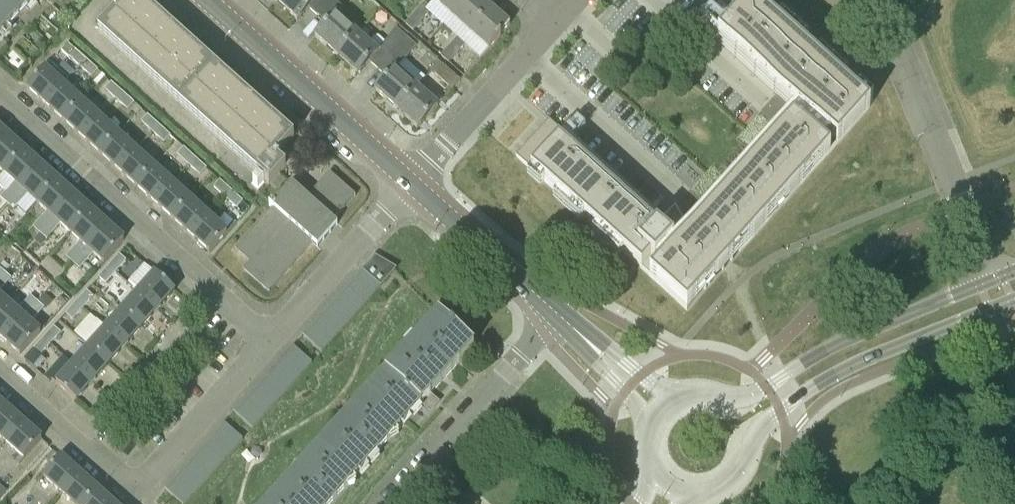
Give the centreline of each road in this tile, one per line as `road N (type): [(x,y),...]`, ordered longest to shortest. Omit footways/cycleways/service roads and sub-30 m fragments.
road 1 (primary): [(688,494),(730,484),(744,467),(753,428),(826,379),(1014,301)]
road 2 (residential): [(272,337),(0,96)]
road 3 (primary): [(993,282),(843,343),(740,403),(691,397),(664,410)]
road 4 (residential): [(993,282),(881,0)]
road 5 (tertiary): [(411,183),(210,0)]
road 6 (residential): [(384,503),(556,313)]
road 7 (residential): [(524,56),(683,198)]
road 8 (residential): [(272,337),(411,183)]
road 9 (tertiary): [(556,313),(411,183)]
road 10 (residential): [(147,473),(122,473),(0,364)]
road 11 (residential): [(147,473),(272,337)]
road 12 (residential): [(411,183),(524,56)]
road 13 (residential): [(768,104),(653,0)]
road 14 (tertiary): [(664,410),(556,313)]

